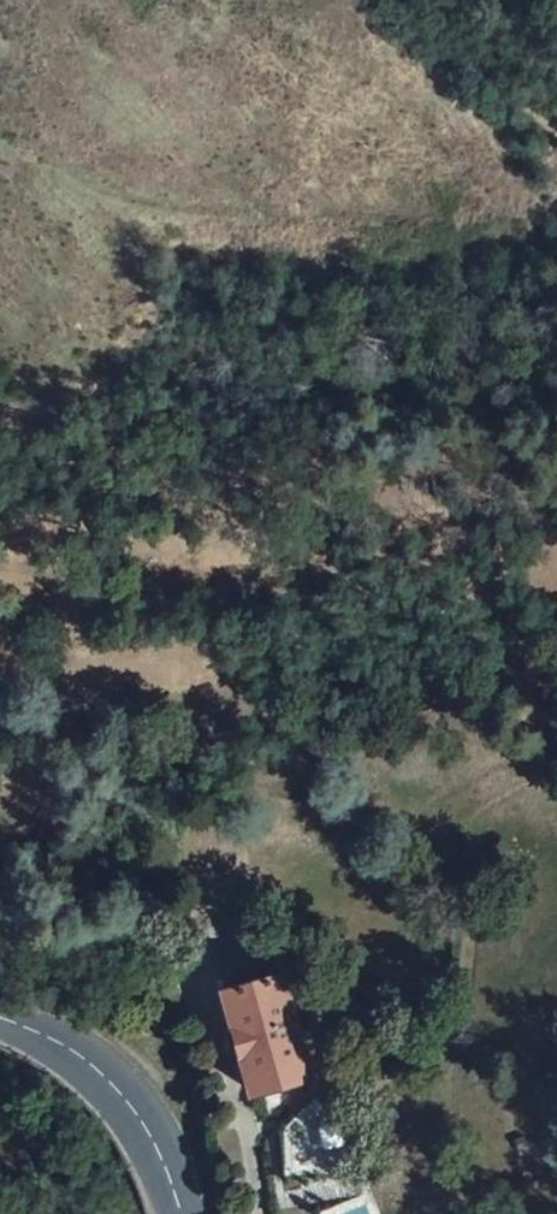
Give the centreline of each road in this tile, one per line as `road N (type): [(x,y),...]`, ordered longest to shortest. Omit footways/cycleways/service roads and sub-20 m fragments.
road 1 (secondary): [(176,1213),(146,1137),(52,1041),(0,1023)]

